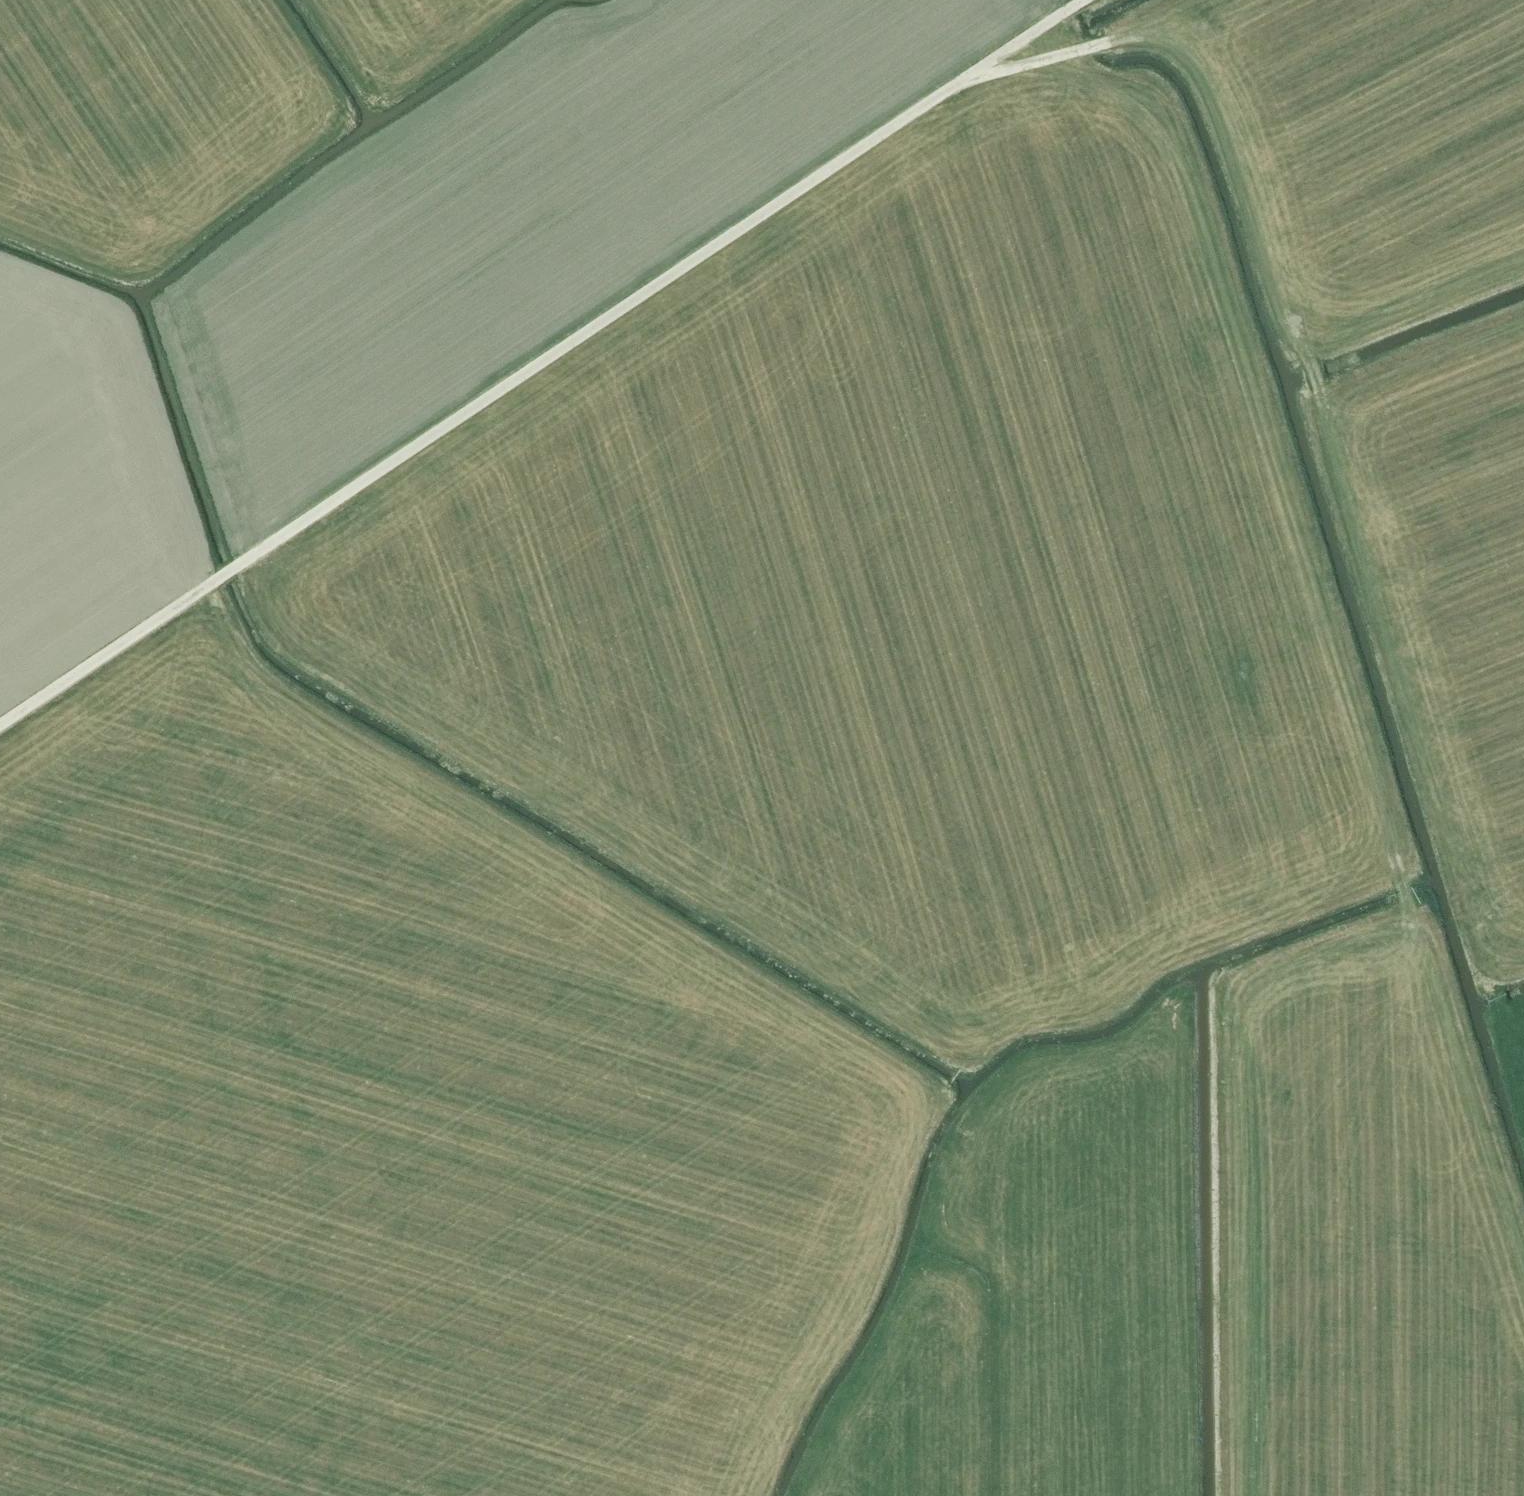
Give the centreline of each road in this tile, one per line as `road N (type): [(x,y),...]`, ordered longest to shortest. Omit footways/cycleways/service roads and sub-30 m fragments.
road 1 (track): [(0,725),(1084,0)]
road 2 (track): [(970,77),(1111,43)]

